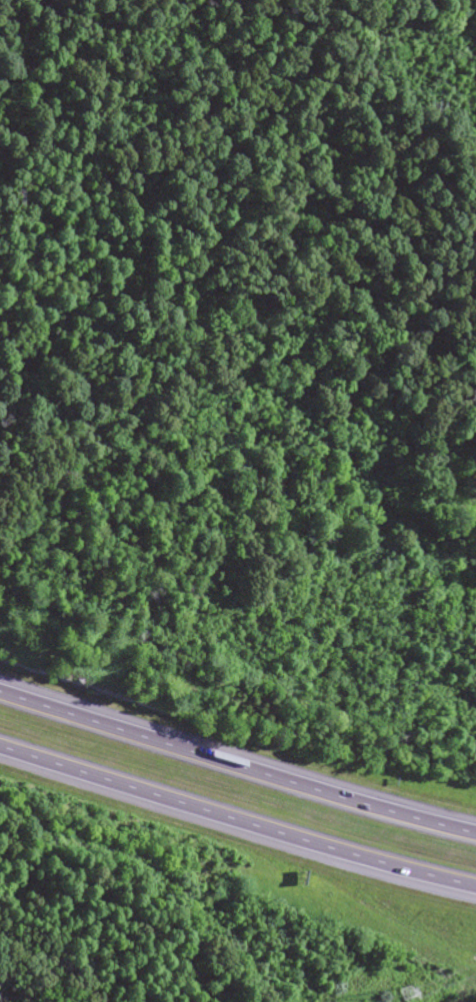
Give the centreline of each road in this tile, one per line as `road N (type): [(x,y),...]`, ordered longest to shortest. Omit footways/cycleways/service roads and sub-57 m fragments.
road 1 (motorway): [(0,748),(475,890)]
road 2 (motorway): [(475,835),(0,693)]

